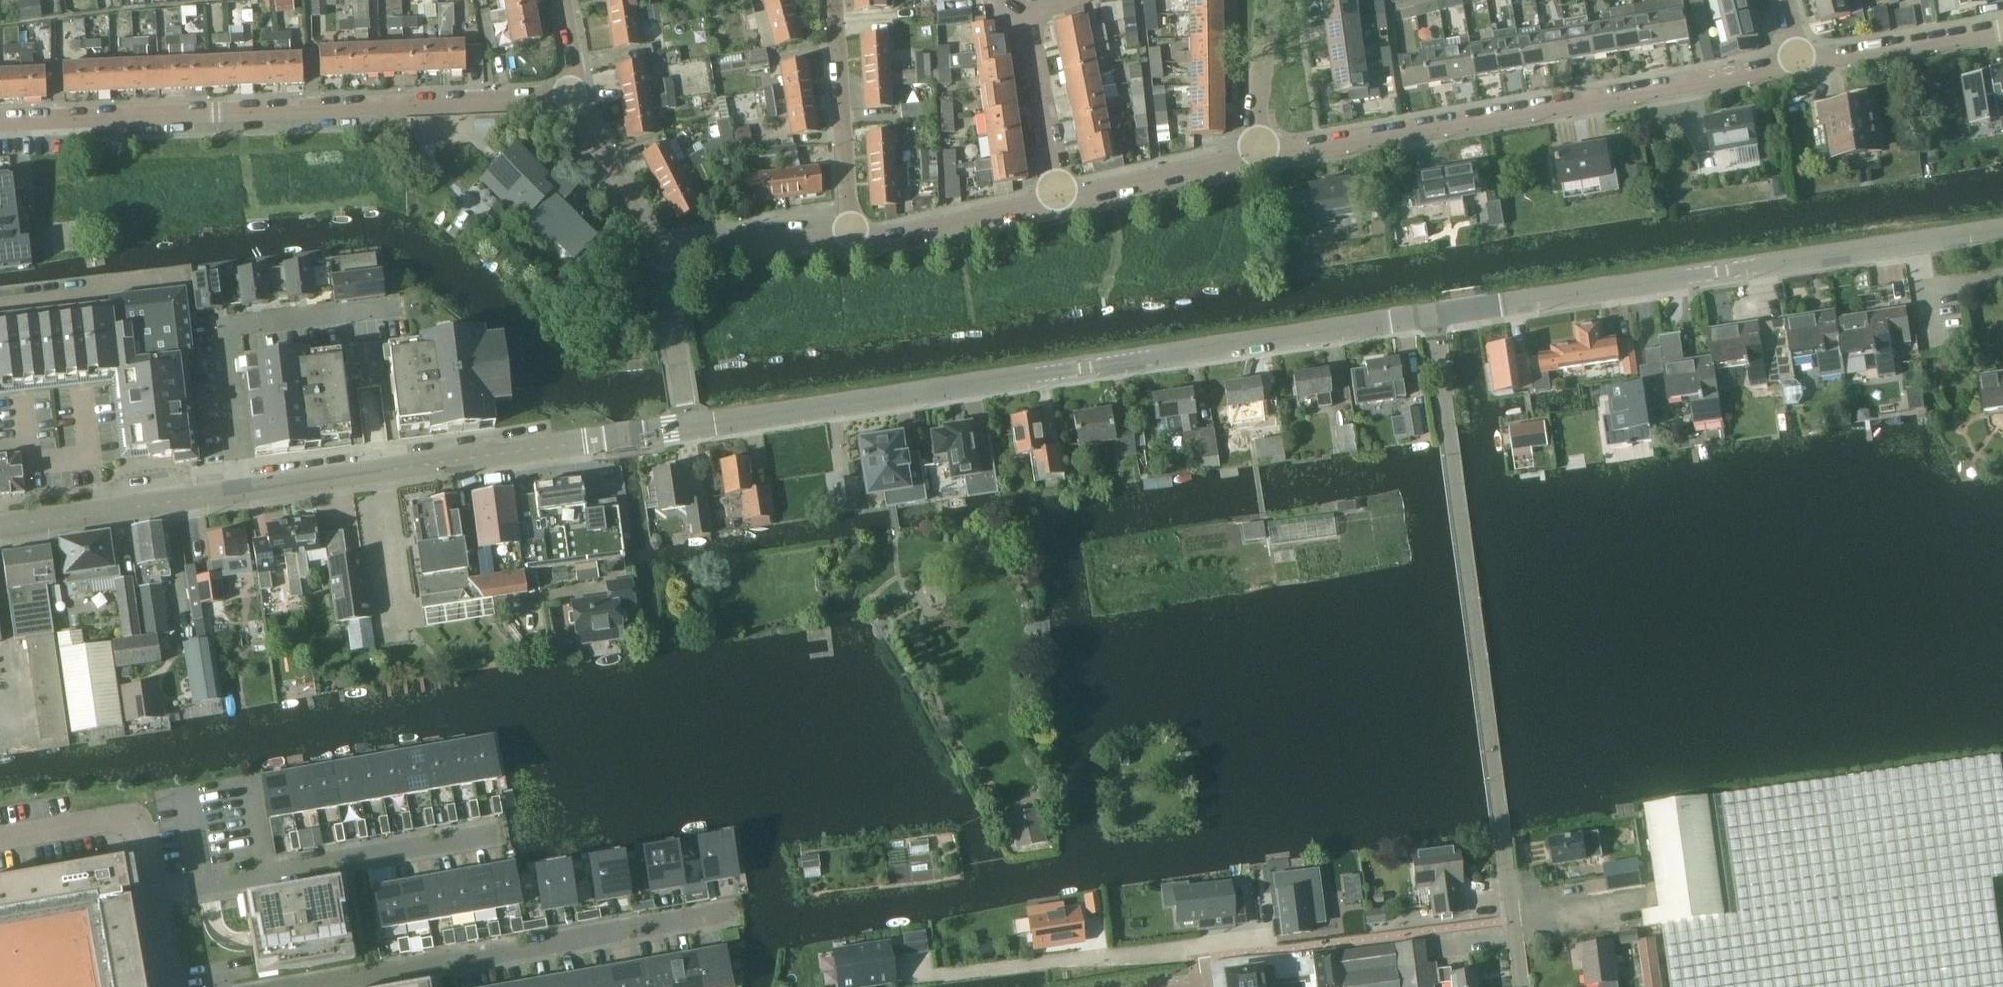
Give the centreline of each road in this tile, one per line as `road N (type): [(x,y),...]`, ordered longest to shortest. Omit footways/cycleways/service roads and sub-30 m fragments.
road 1 (tertiary): [(690,423),(1432,316)]
road 2 (residential): [(1521,986),(1432,316)]
road 3 (residential): [(0,122),(492,103),(578,92)]
road 4 (tertiary): [(1432,316),(2002,230)]
road 5 (residential): [(1256,157),(1804,64)]
road 6 (residential): [(280,986),(732,912)]
road 7 (tertiary): [(238,490),(690,423)]
road 8 (residential): [(154,892),(503,829)]
road 9 (residential): [(410,316),(220,336),(238,490)]
road 10 (residential): [(1203,986),(1199,959),(1177,949),(911,978)]
road 11 (tertiary): [(0,529),(238,490)]
road 12 (residential): [(852,237),(836,0)]
road 13 (residential): [(852,237),(1062,199)]
road 14 (residential): [(154,892),(136,826),(126,820),(0,840)]
road 15 (residential): [(1804,64),(2002,30)]
road 16 (residential): [(1062,199),(1027,3)]
road 17 (residential): [(1062,199),(1256,157)]
road 18 (residential): [(655,250),(852,237)]
road 19 (residential): [(0,297),(184,280)]
road 20 (residential): [(690,423),(655,250)]
road 21 (residential): [(655,250),(578,92)]
road 22 (residential): [(1256,157),(1272,0)]

